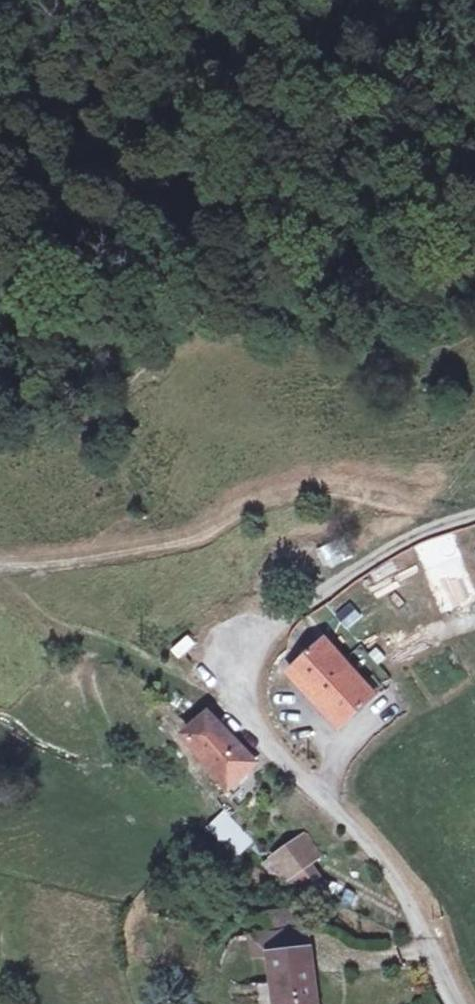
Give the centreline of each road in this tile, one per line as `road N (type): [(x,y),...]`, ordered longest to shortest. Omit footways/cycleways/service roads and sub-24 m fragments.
road 1 (unclassified): [(456,1003),(425,930),(371,845),(270,746),(248,718),(242,693),(259,642),(284,618),(423,531),(474,515)]
road 2 (track): [(0,566),(150,544),(204,531),(255,503),(355,488),(417,504),(423,531),(474,463)]
road 3 (track): [(0,435),(63,429),(177,361)]

